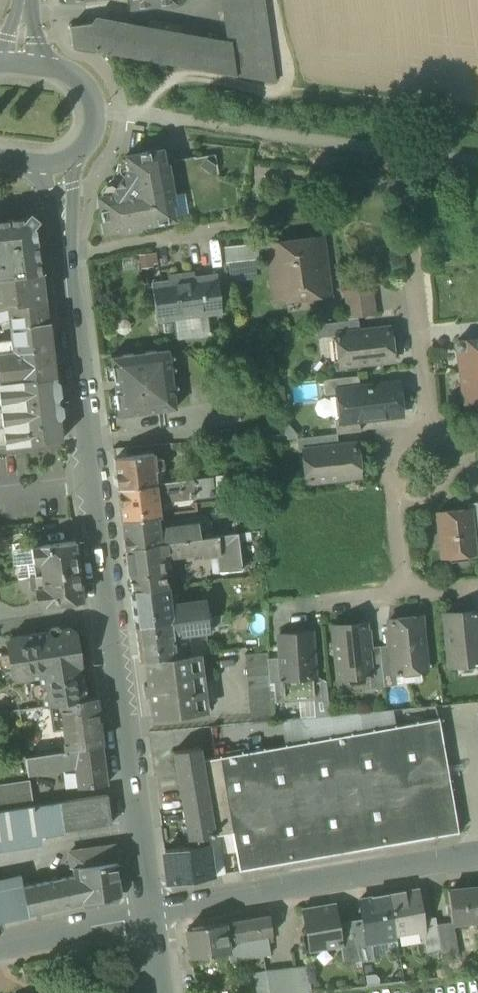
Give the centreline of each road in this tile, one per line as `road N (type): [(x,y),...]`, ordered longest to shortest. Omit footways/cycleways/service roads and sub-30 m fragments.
road 1 (tertiary): [(67,260),(148,914)]
road 2 (track): [(477,118),(174,71),(142,114)]
road 3 (residential): [(148,914),(477,852)]
road 4 (residential): [(0,946),(148,914)]
road 5 (tertiary): [(71,161),(92,134),(87,87),(66,69),(39,63)]

